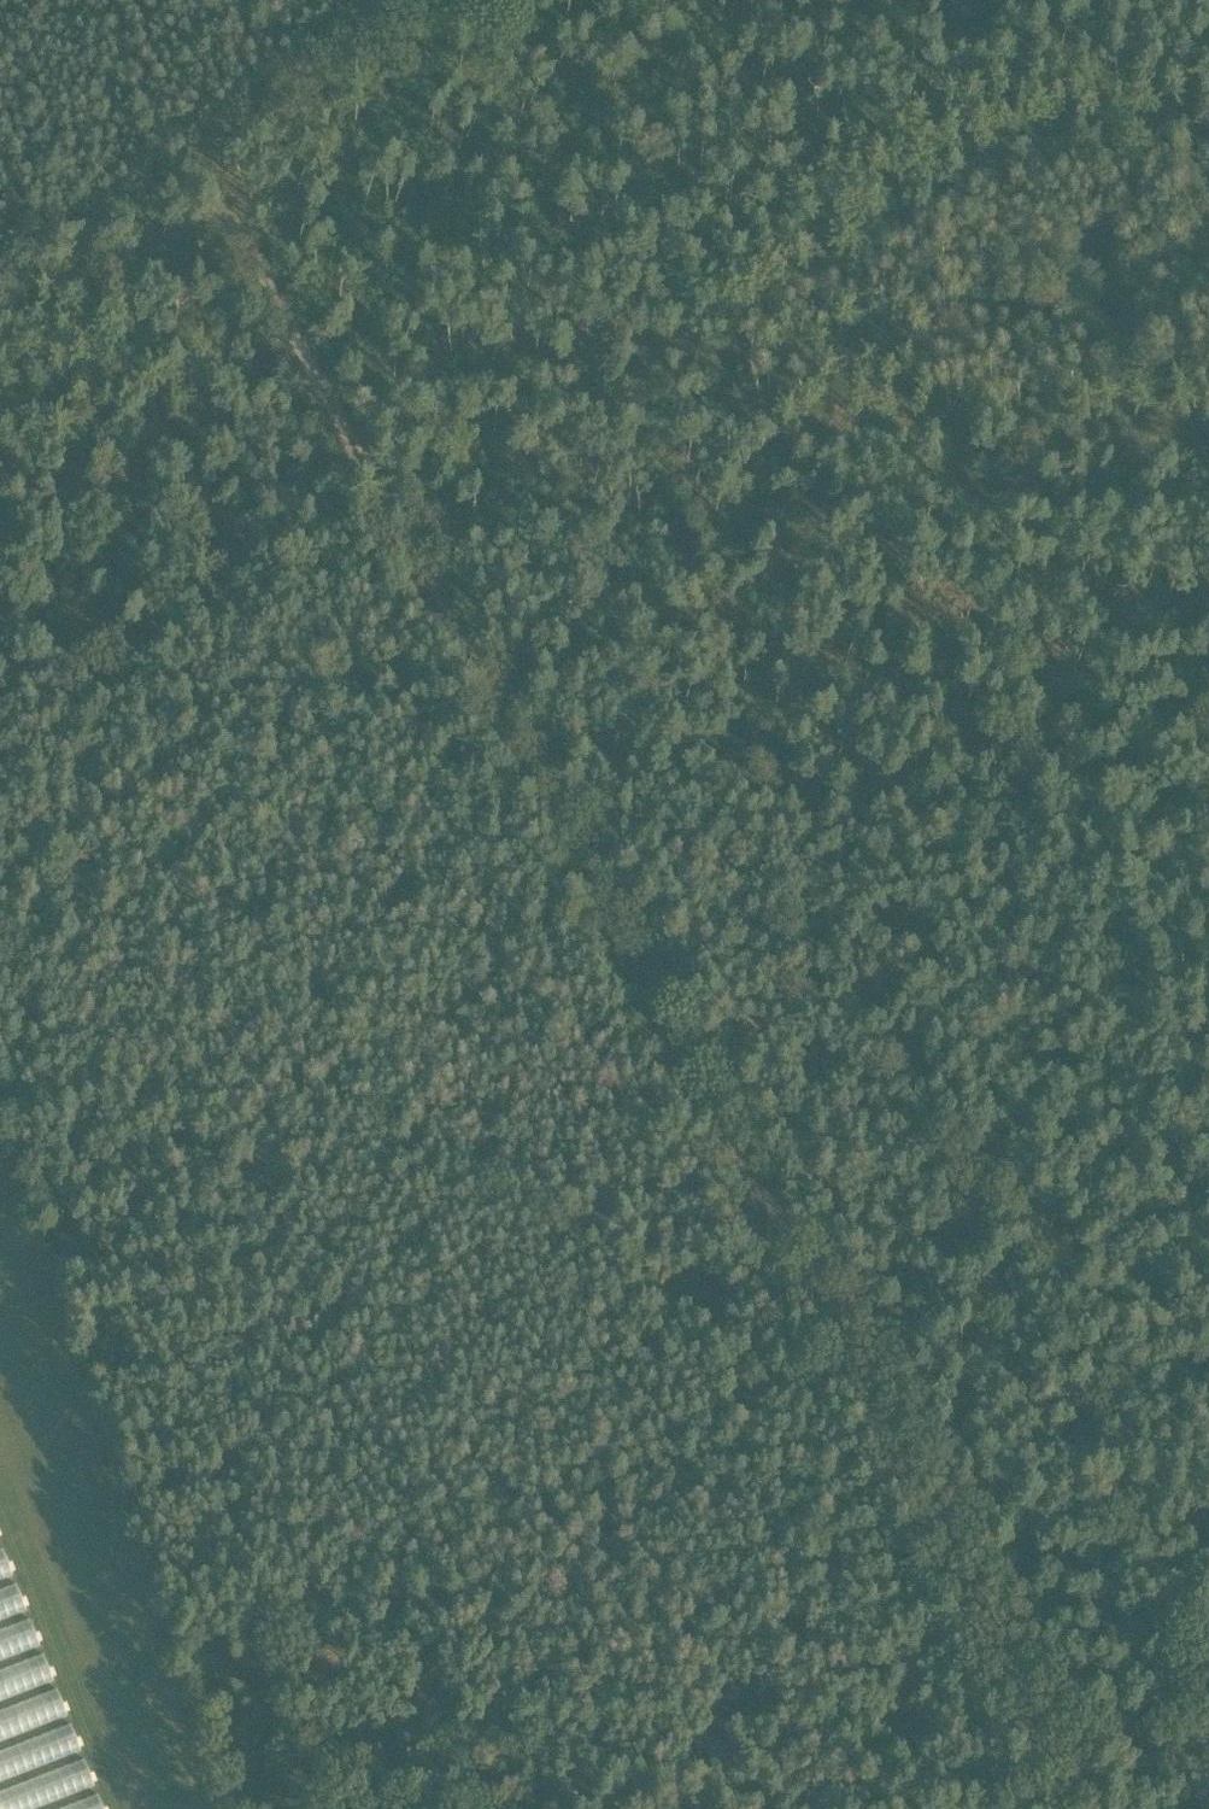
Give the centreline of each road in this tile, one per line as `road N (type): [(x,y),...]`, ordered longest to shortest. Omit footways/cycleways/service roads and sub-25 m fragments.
road 1 (track): [(209,163),(903,1482),(1069,1766)]
road 2 (track): [(514,0),(209,163)]
road 3 (track): [(0,278),(209,163)]
road 4 (track): [(1208,1745),(1069,1766)]

